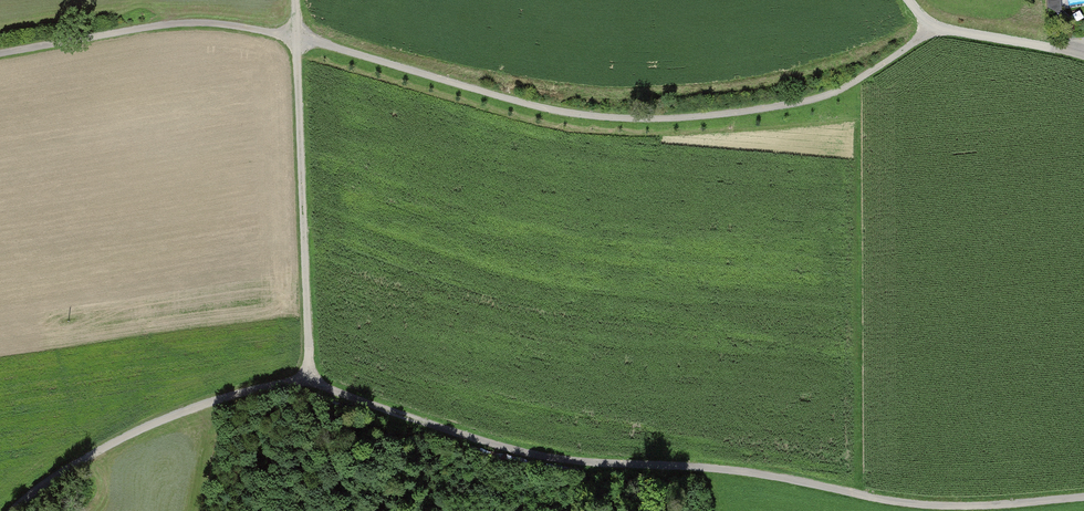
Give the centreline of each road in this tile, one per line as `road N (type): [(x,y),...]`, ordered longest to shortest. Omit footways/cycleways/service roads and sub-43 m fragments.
road 1 (track): [(15,510),(144,428),(288,381),(571,461),(739,472),(909,505),(1083,498)]
road 2 (track): [(930,29),(828,96),(696,118),(576,115),(240,28),(181,24),(0,55)]
road 3 (track): [(296,0),(310,381)]
road 4 (track): [(1083,56),(930,29),(907,0)]

